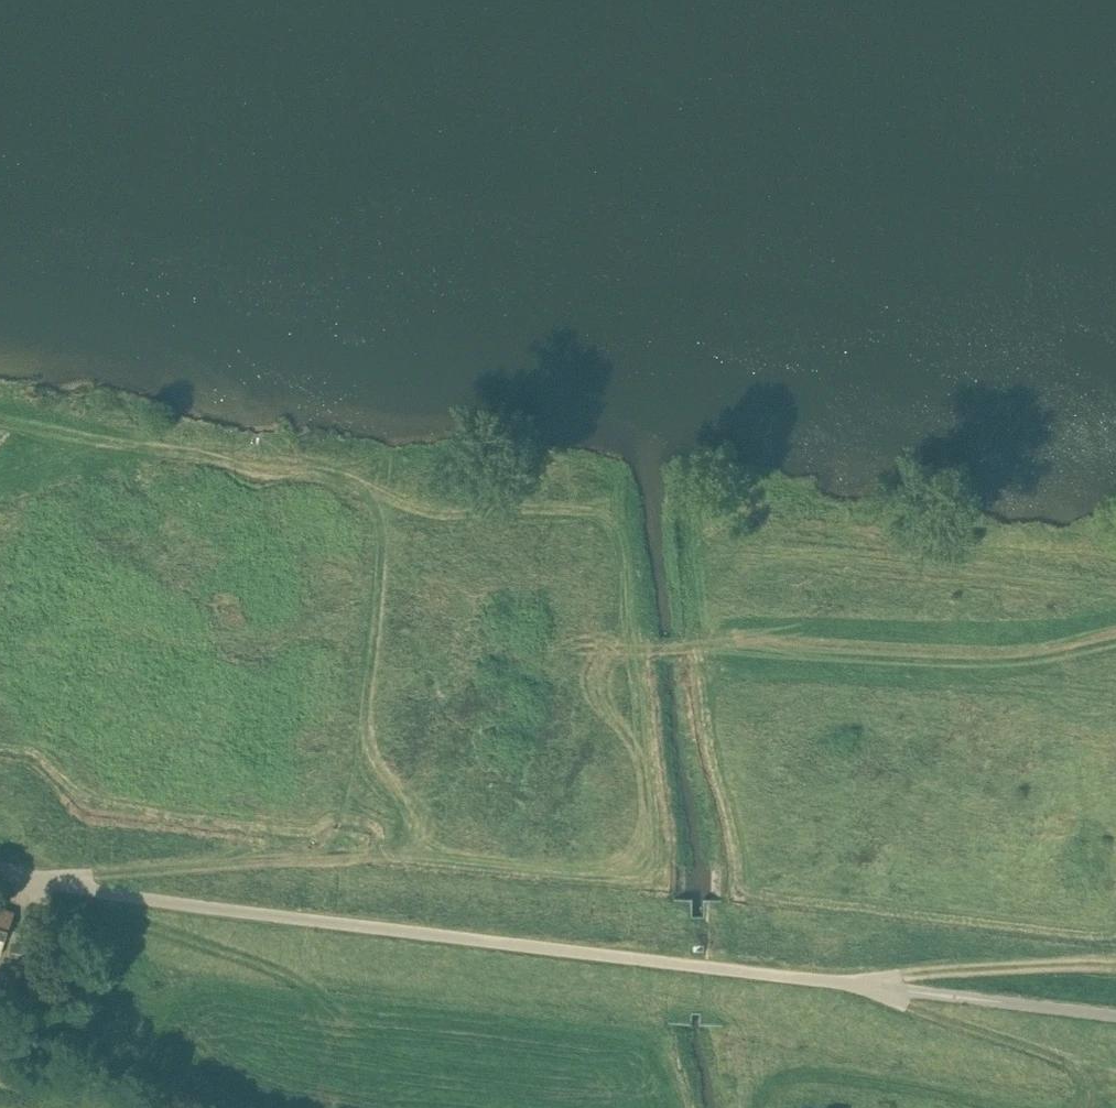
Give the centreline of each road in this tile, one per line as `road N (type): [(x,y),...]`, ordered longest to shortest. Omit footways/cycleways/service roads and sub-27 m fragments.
road 1 (unclassified): [(0,868),(243,911),(868,986)]
road 2 (track): [(319,843),(63,883)]
road 3 (track): [(868,986),(943,971),(1115,961)]

